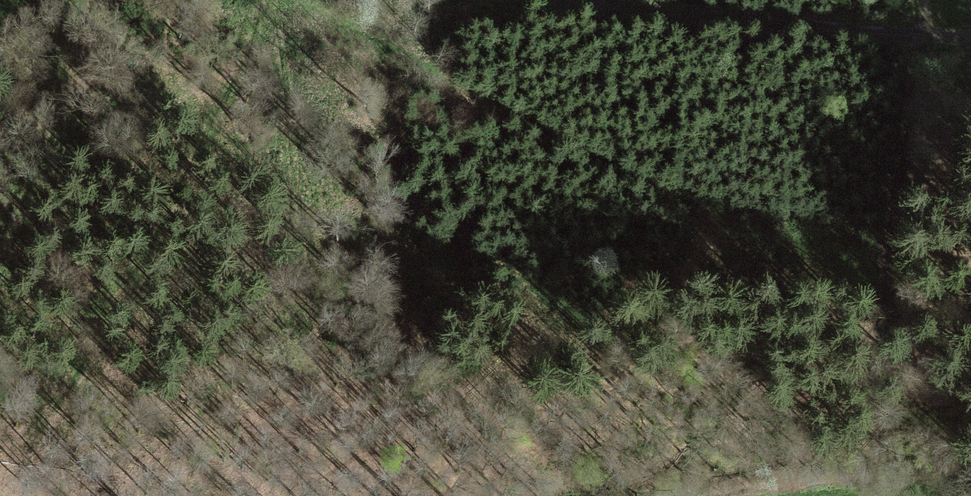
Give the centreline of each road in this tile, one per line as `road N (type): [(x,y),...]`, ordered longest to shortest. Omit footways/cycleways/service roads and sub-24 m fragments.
road 1 (track): [(263,495),(362,333),(886,377)]
road 2 (track): [(885,268),(659,185),(279,0)]
road 3 (track): [(885,495),(885,268),(913,105),(921,0)]
road 4 (track): [(506,0),(970,46)]

